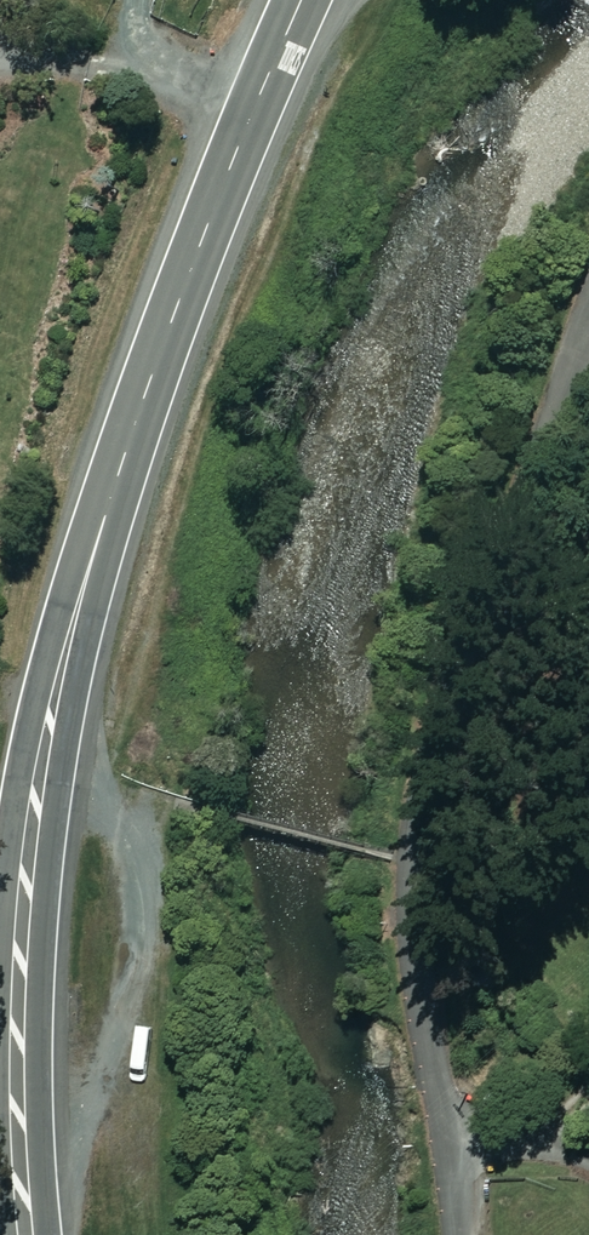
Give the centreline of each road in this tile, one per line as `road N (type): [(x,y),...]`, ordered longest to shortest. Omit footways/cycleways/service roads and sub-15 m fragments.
road 1 (trunk): [(301,0),(141,400),(63,660),(12,973),(21,1234)]
road 2 (unclassified): [(458,1234),(425,973),(421,835),(494,560),(588,327)]

